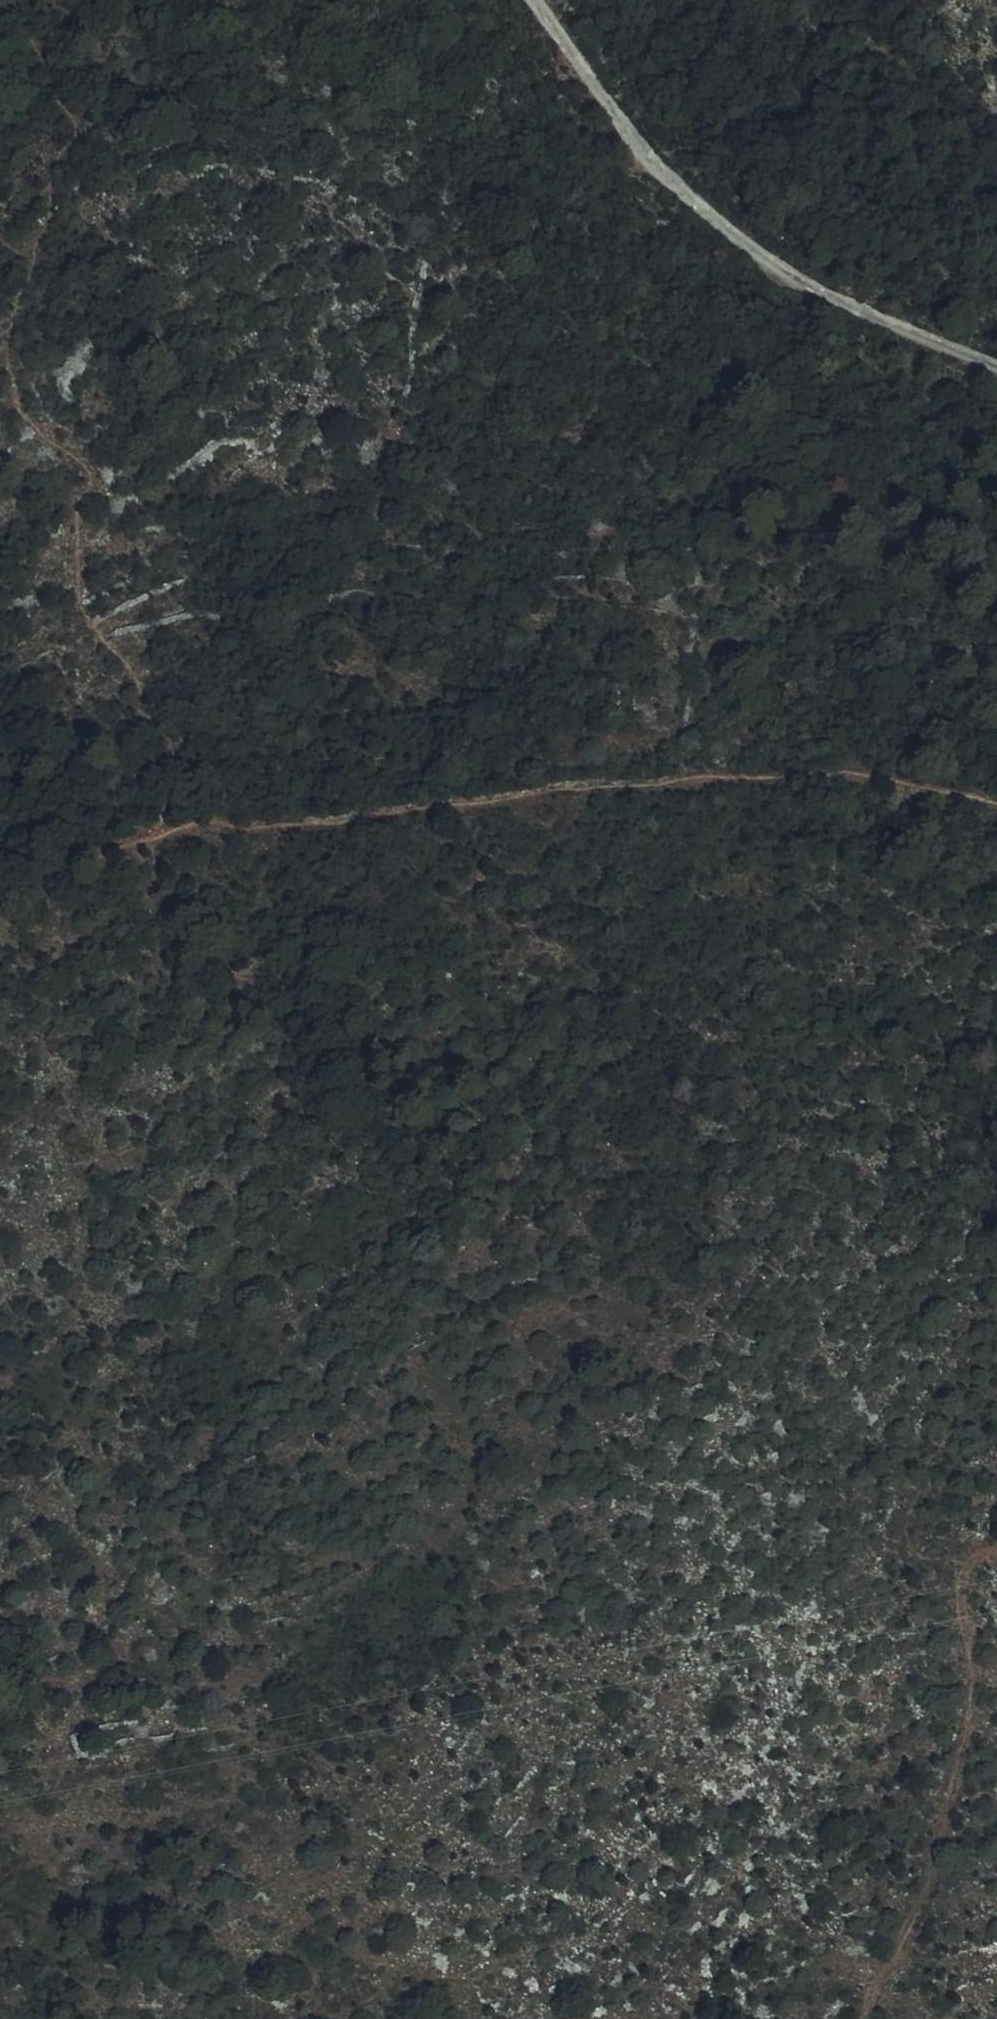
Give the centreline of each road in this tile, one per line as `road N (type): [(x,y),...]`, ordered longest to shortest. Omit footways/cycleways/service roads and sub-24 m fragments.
road 1 (track): [(530,0),(629,141),(710,218),(809,287),(996,369)]
road 2 (track): [(996,1557),(978,1556),(959,1580),(971,1719),(929,1896),(860,2018)]

